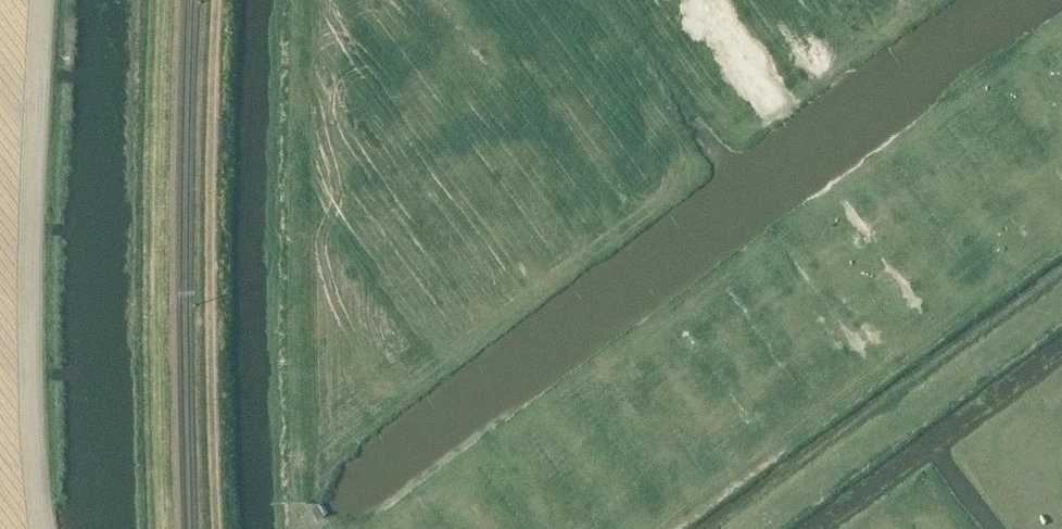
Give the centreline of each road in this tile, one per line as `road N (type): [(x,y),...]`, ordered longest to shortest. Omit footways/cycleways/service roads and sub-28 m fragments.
road 1 (track): [(750,528),(1061,301)]

